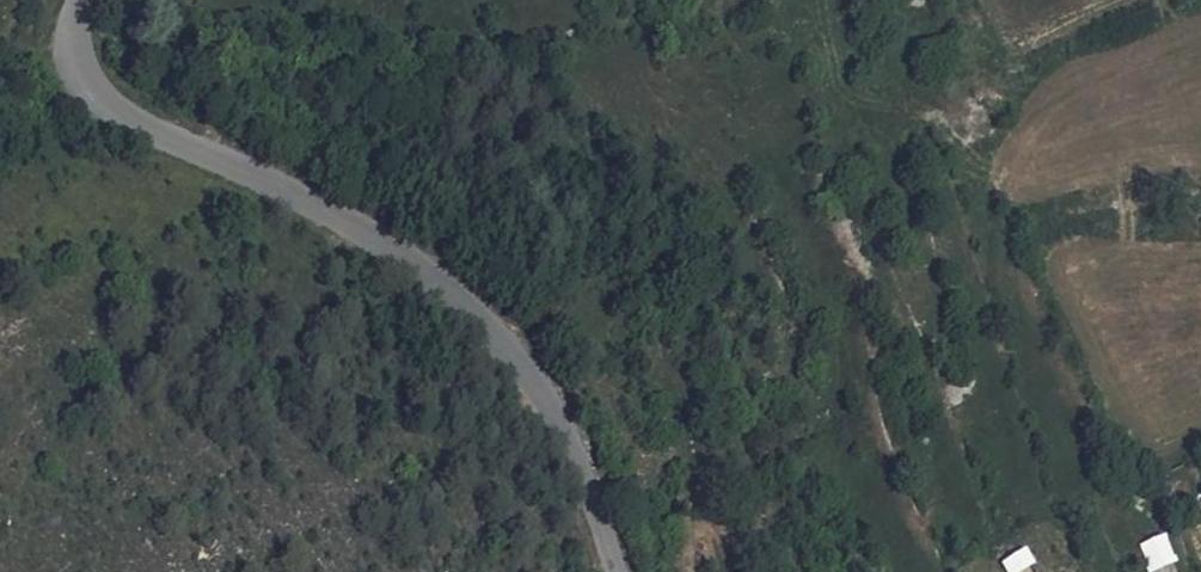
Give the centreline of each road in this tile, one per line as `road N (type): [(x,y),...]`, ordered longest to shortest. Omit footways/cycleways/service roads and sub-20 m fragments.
road 1 (tertiary): [(80,0),(71,60),(93,93),(337,210),(455,288),(544,385),(619,571)]

